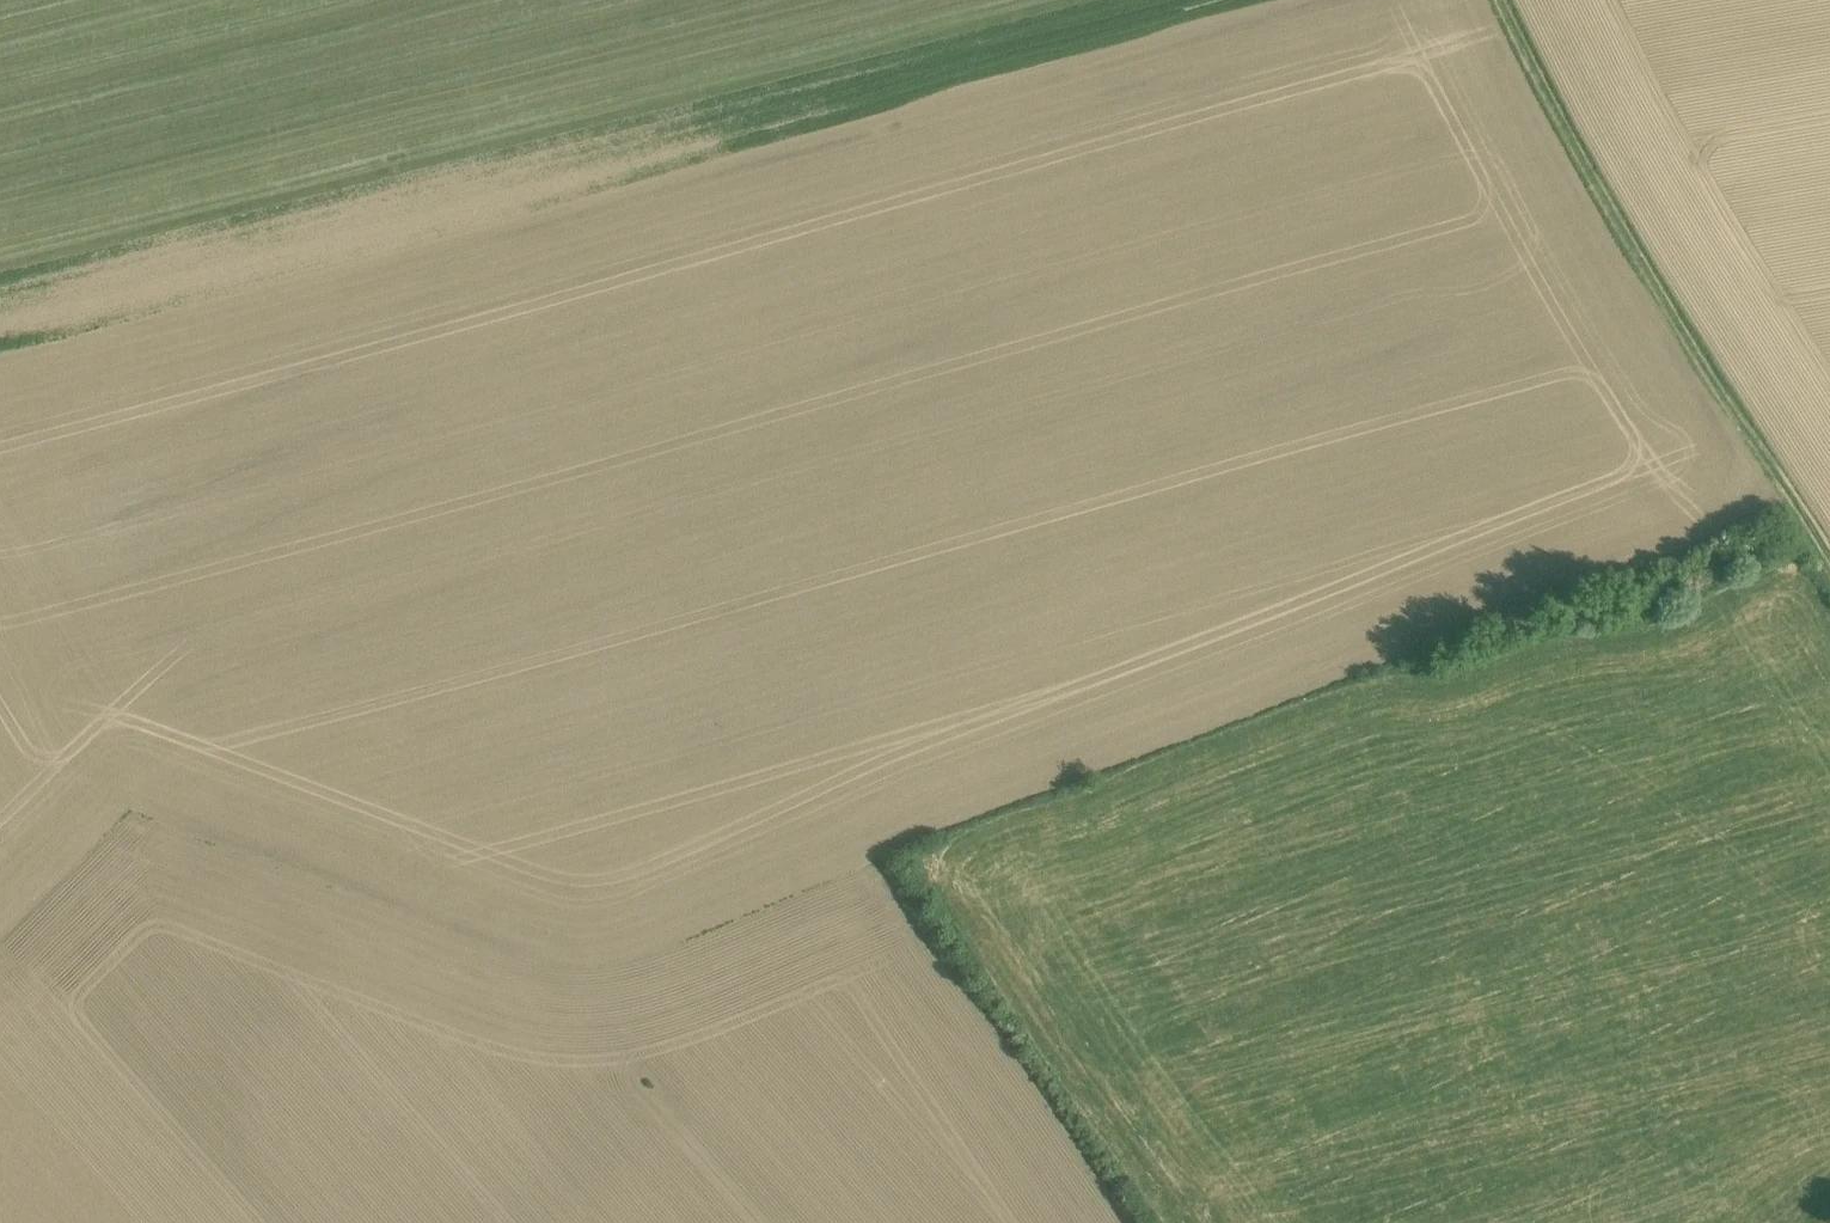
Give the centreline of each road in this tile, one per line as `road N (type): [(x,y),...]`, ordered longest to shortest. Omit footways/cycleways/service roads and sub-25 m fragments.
road 1 (track): [(1498,0),(1574,153),(1829,577)]

